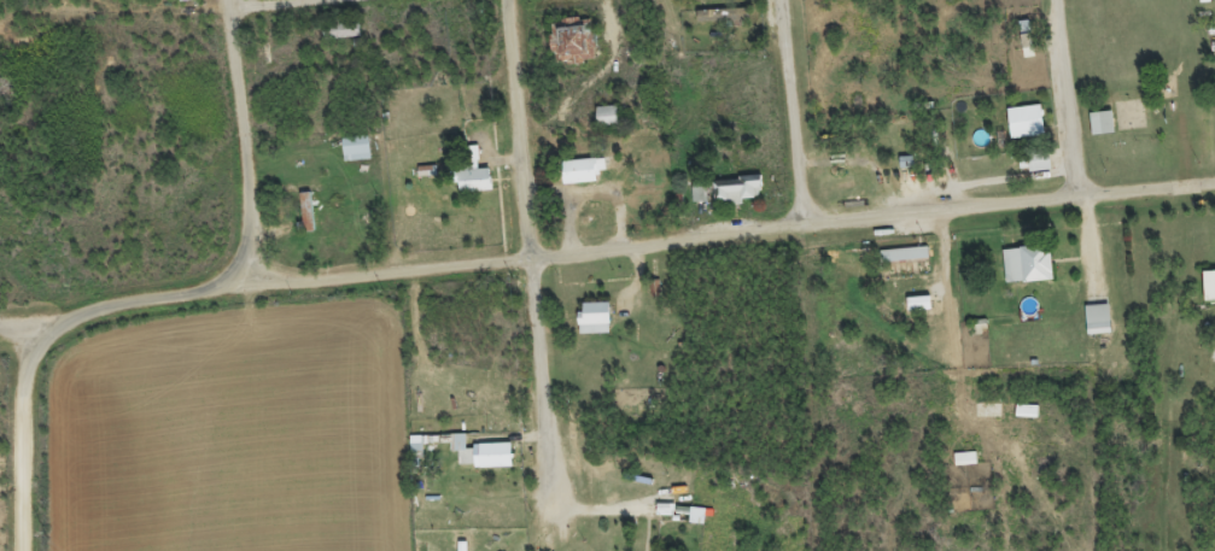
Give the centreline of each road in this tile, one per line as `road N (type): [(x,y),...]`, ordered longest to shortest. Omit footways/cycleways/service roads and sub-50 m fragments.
road 1 (residential): [(41,330),(124,301),(1214,184)]
road 2 (residential): [(563,520),(511,0)]
road 3 (residential): [(246,287),(234,0)]
road 4 (residential): [(814,225),(794,0)]
road 5 (residential): [(25,550),(25,374),(41,330)]
road 6 (track): [(19,12),(235,16)]
road 7 (residential): [(1086,201),(1069,0)]
road 8 (residential): [(235,16),(391,0)]

